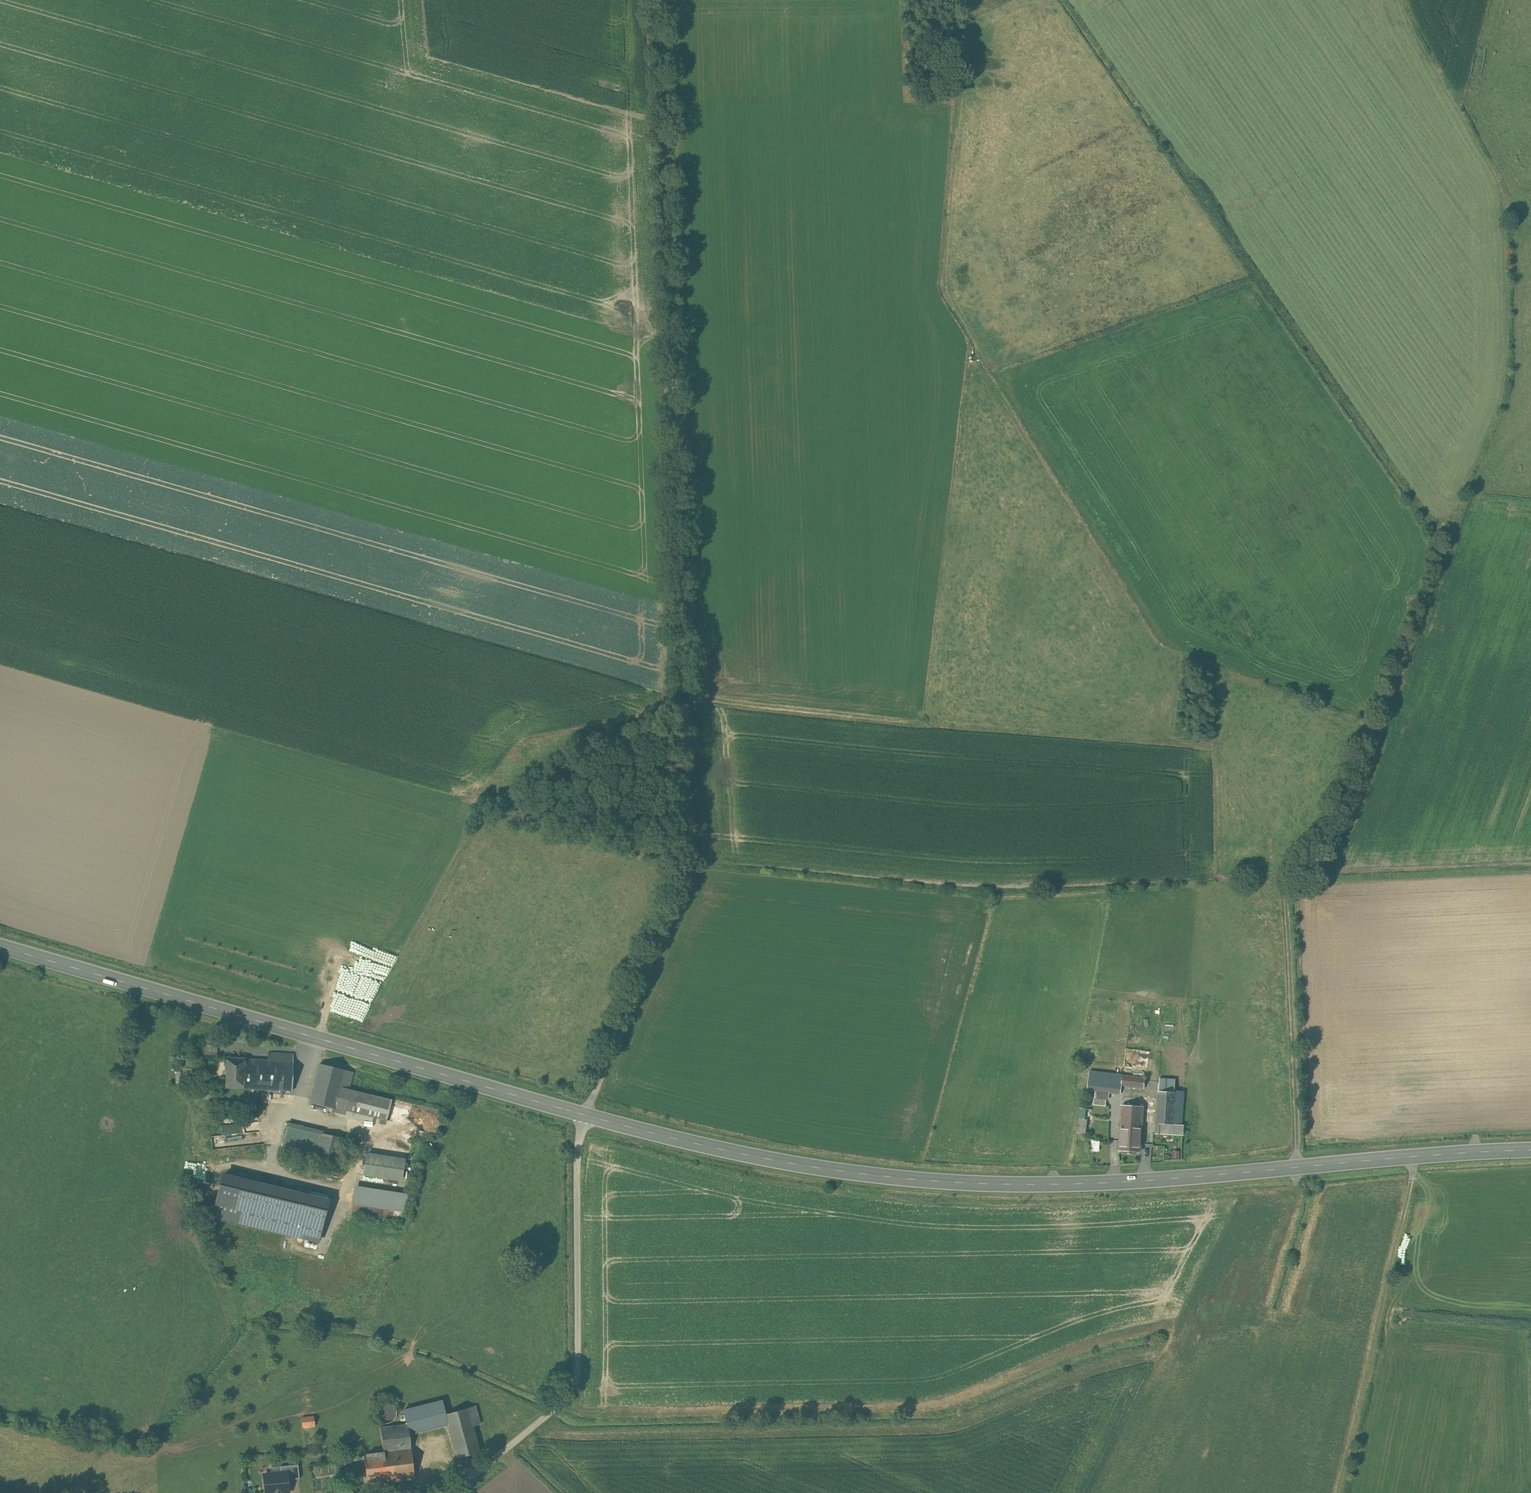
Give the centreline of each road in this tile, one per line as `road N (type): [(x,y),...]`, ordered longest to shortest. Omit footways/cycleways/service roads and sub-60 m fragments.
road 1 (track): [(662,0),(690,857),(585,1114)]
road 2 (secondary): [(1530,1150),(1082,1184),(942,1182),(809,1171),(585,1114)]
road 3 (secondary): [(585,1114),(0,944)]
road 4 (track): [(1298,1168),(1289,874),(1306,871),(1334,836),(1381,728)]
road 5 (unclassified): [(585,1114),(573,1387),(450,1492)]

